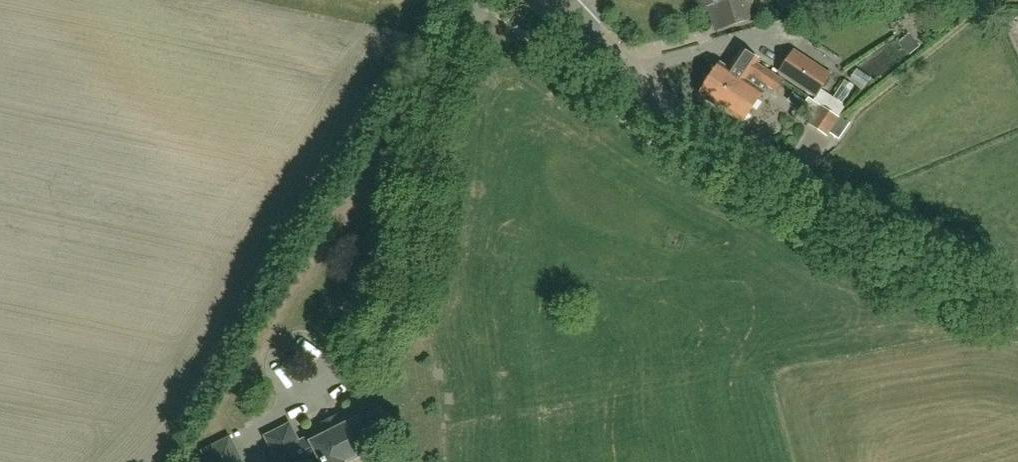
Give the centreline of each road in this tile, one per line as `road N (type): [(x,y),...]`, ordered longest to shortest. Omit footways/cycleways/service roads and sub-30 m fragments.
road 1 (secondary): [(1017,309),(689,130),(534,0)]
road 2 (unclassified): [(486,0),(442,90),(408,283),(394,320),(340,375)]
road 3 (unclassified): [(340,375),(298,395),(280,382),(290,344),(305,340),(332,359)]

